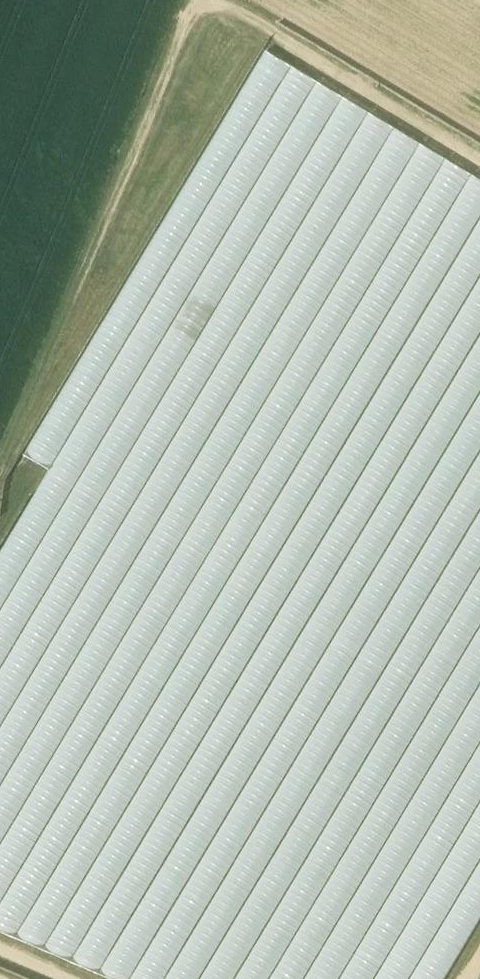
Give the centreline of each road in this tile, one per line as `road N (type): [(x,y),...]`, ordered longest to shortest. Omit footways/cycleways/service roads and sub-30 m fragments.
road 1 (track): [(207,0),(0,484)]

